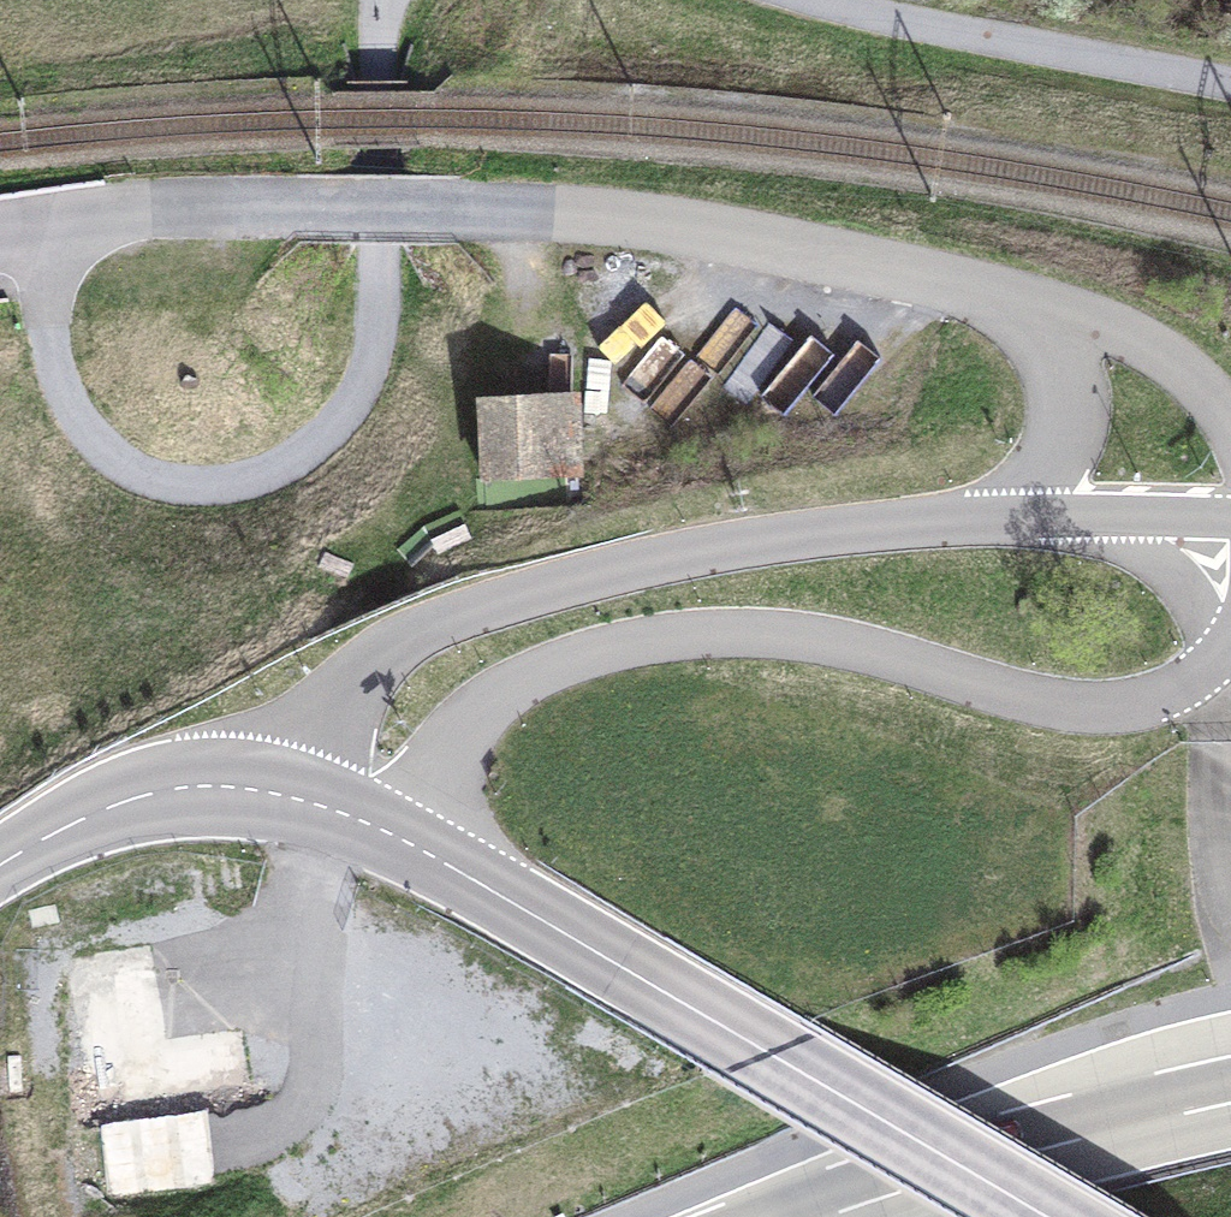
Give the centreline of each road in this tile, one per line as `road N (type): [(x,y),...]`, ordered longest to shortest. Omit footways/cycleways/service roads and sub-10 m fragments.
road 1 (residential): [(1009,293),(785,243),(557,214),(195,210),(0,233)]
road 2 (residential): [(392,833),(477,720),(538,674),(629,646),(716,636),(805,641),(1064,706),(1120,709),(1199,676),(1229,644)]
road 3 (secondary): [(953,516),(701,551),(459,612),(412,631),(371,661),(290,745),(265,798)]
road 4 (primary): [(392,833),(1046,1216)]
road 5 (motorway): [(1230,1102),(1065,1141),(818,1216)]
road 6 (residential): [(1009,293),(1049,337),(1063,395),(1046,452),(1004,494),(953,516)]
road 7 (primary): [(0,866),(114,810),(177,798),(265,798)]
road 8 (residential): [(1230,424),(1191,375),(1120,331),(1009,293)]
road 9 (residential): [(1229,644),(1188,592),(1137,548),(1079,514)]
road 10 (secondary): [(1230,517),(1079,514)]
road 11 (primary): [(265,798),(392,833)]
road 12 (secondary): [(1079,514),(953,516)]

